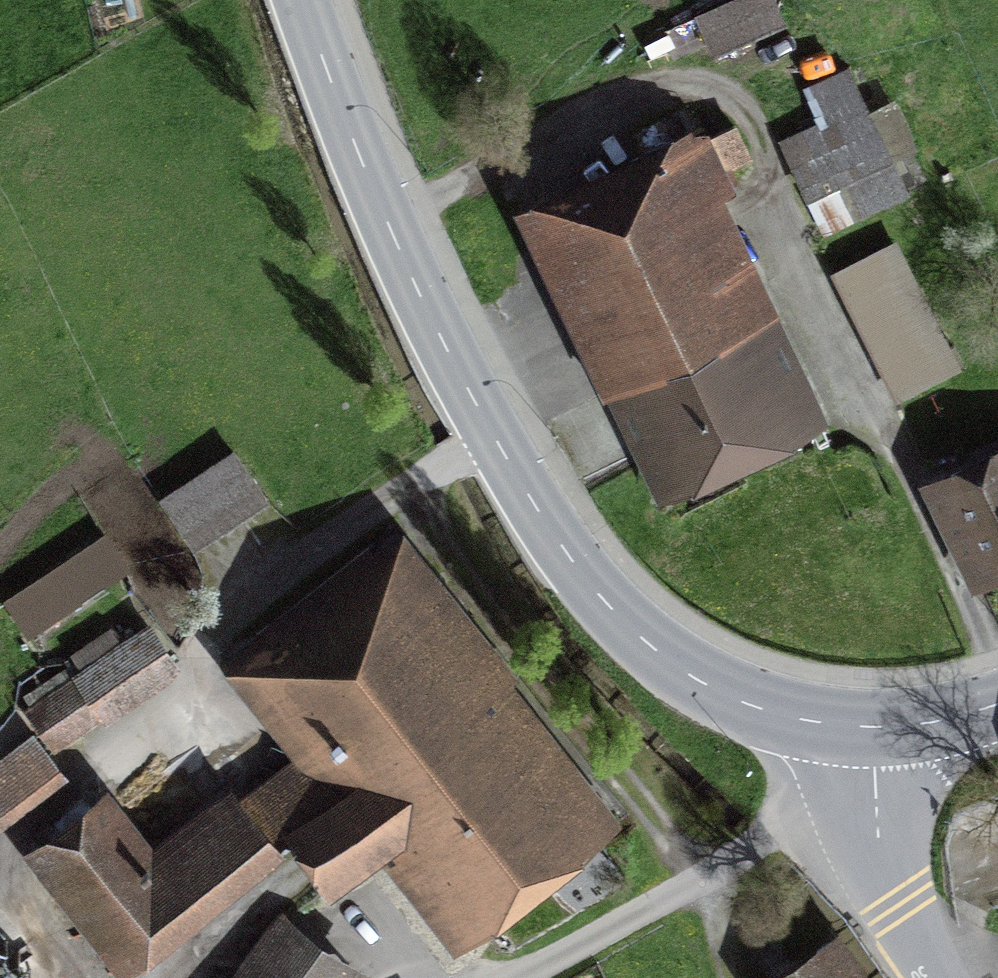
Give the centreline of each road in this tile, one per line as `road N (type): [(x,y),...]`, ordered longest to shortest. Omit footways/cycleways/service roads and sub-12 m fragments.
road 1 (track): [(389,230),(590,119),(702,91),(747,122),(861,396),(997,660)]
road 2 (tertiary): [(302,0),(389,230),(493,435),(568,554),(607,602),(698,681),(753,705),(871,727)]
road 3 (track): [(493,435),(385,509),(199,658),(198,685),(2,852),(84,977)]
road 4 (track): [(874,768),(525,977)]
road 5 (tertiary): [(939,977),(882,863),(871,727)]
road 6 (tertiary): [(871,727),(997,703)]

